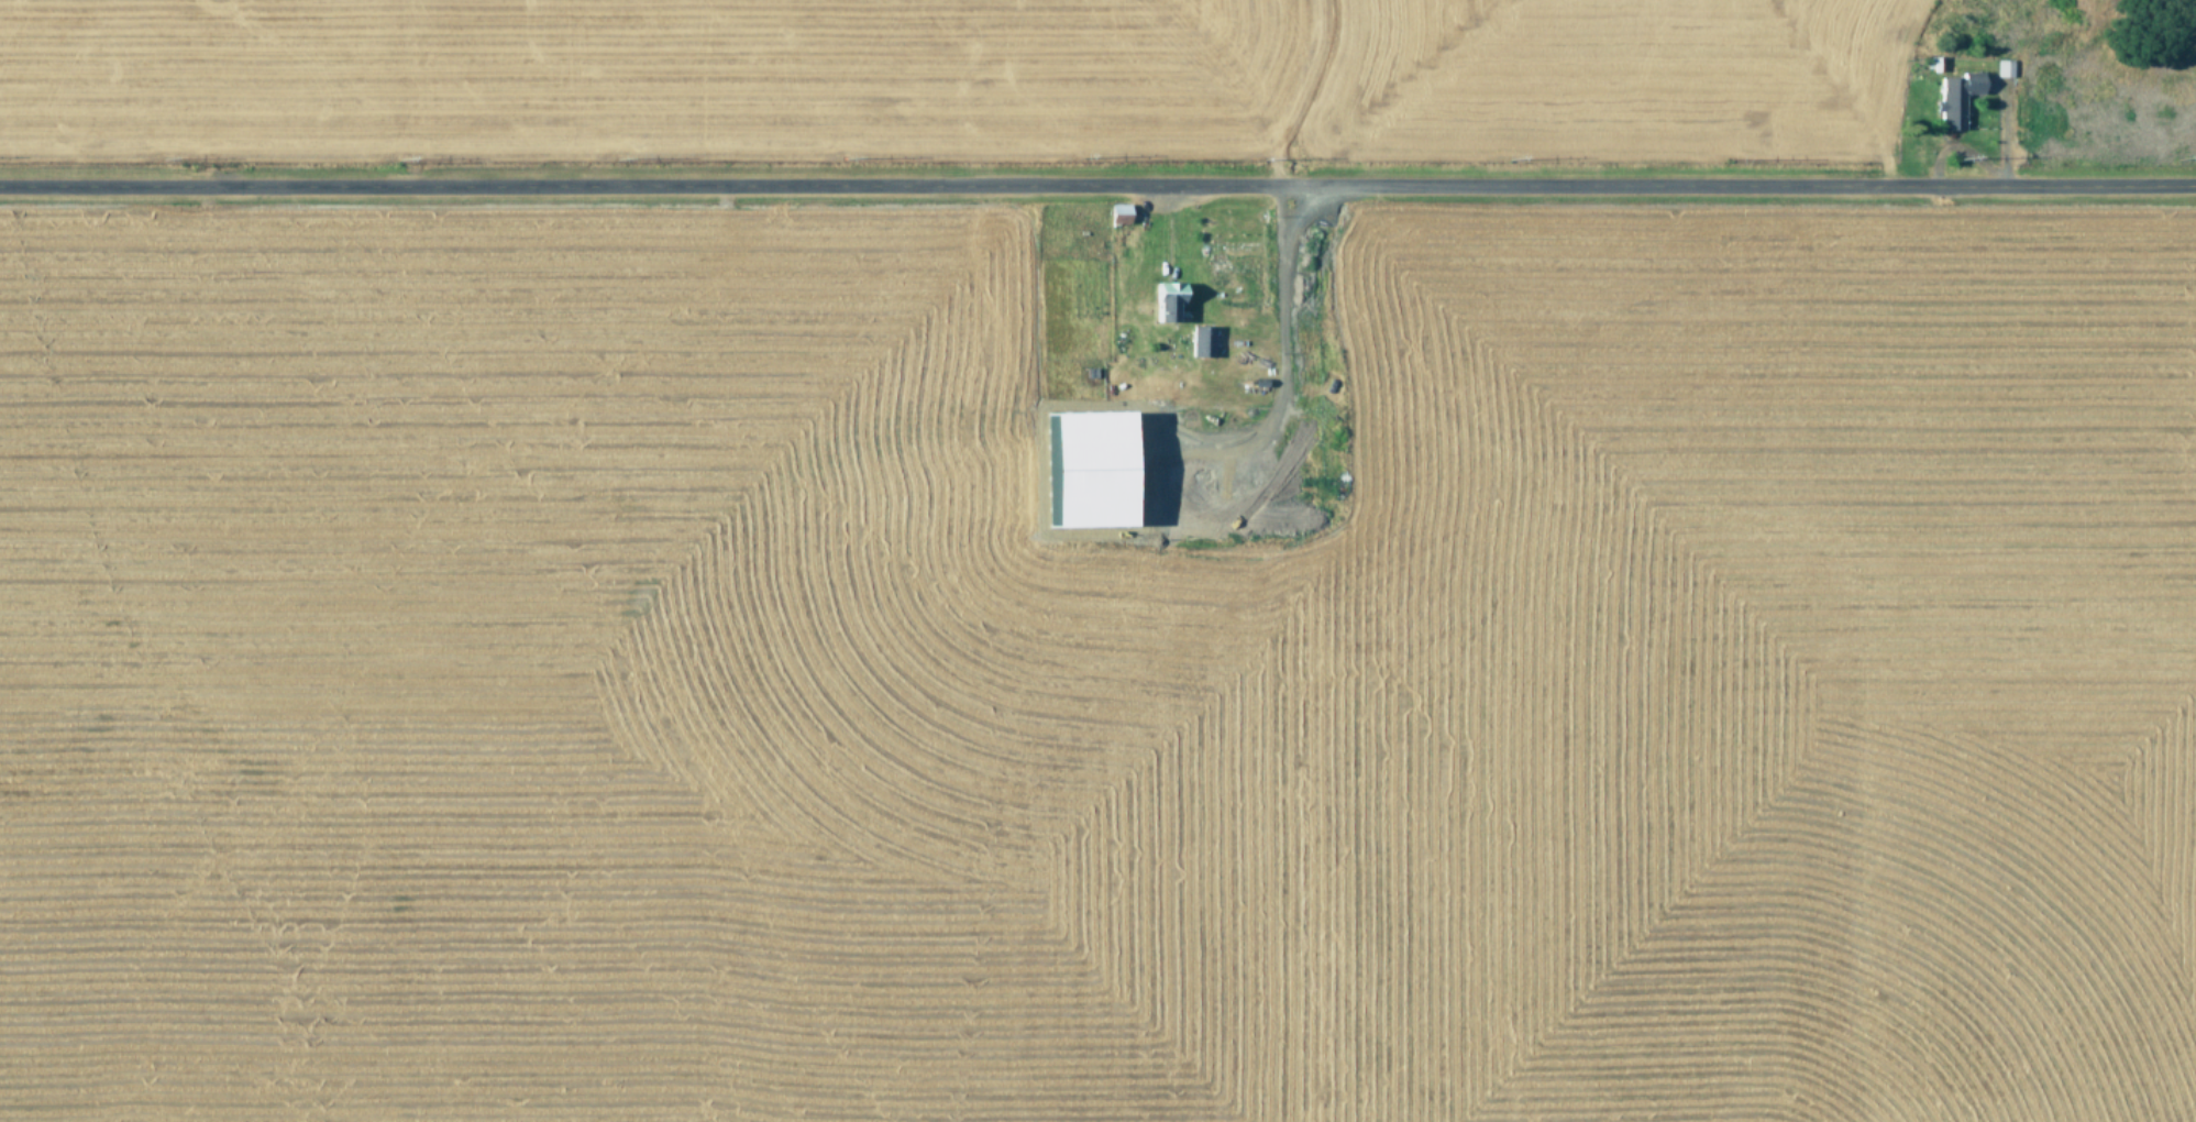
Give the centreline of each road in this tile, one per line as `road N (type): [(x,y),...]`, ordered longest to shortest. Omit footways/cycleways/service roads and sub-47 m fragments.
road 1 (residential): [(0,163),(2195,162)]

